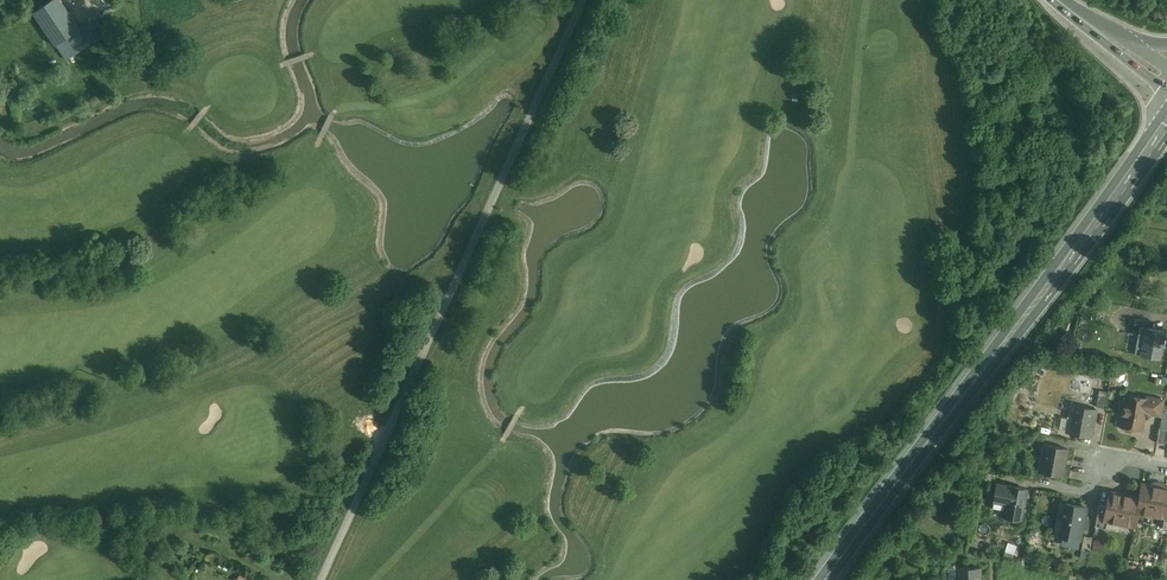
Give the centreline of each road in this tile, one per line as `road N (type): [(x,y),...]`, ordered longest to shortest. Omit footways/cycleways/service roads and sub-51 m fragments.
road 1 (residential): [(322,579),(586,0)]
road 2 (primary): [(1166,122),(823,579)]
road 3 (residential): [(1033,483),(1096,495),(1102,458),(1166,469)]
road 4 (primary): [(1050,0),(1166,102)]

